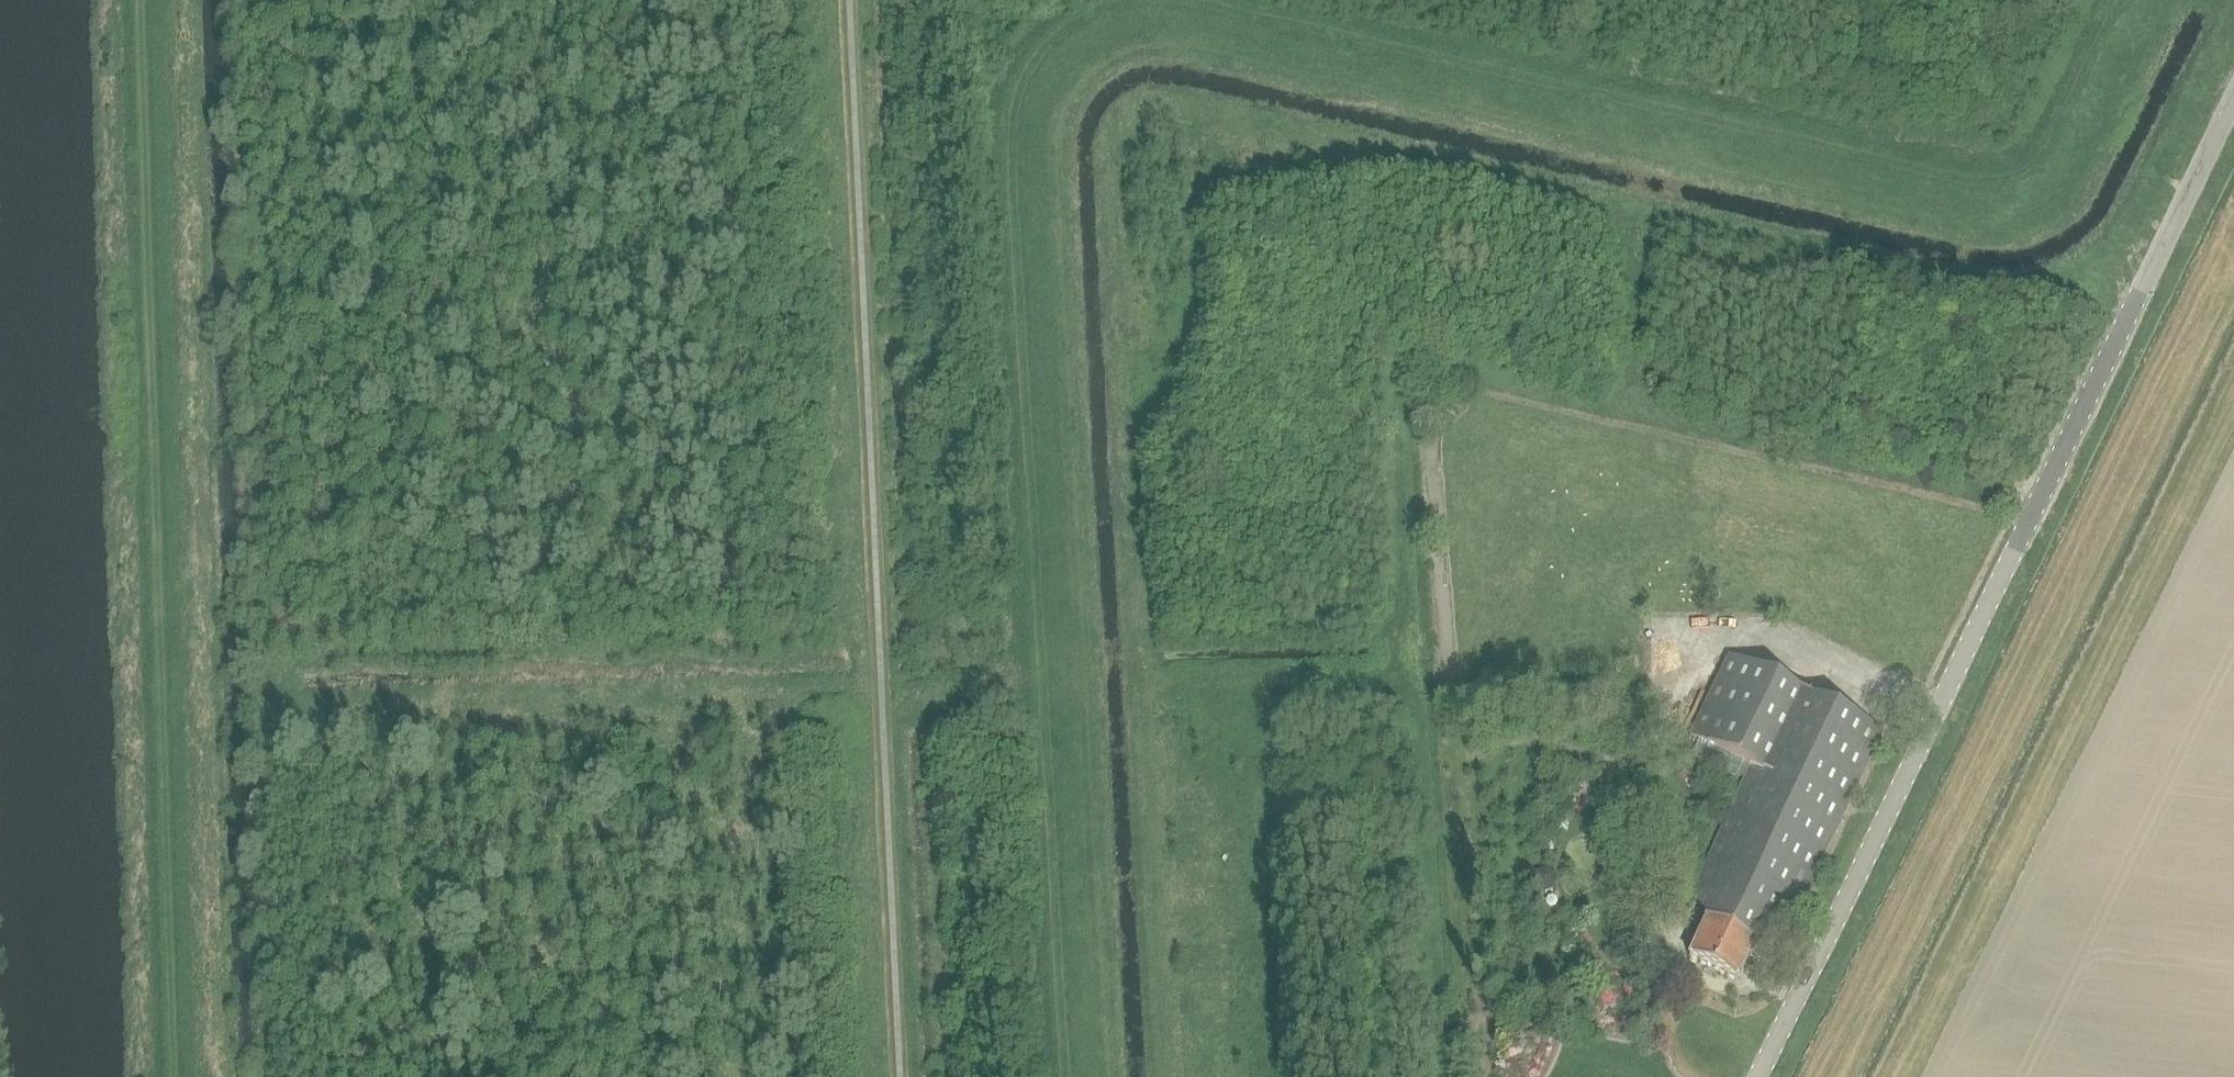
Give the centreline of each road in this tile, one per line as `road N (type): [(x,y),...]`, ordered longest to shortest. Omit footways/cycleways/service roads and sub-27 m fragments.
road 1 (tertiary): [(1760,1076),(2233,105)]

